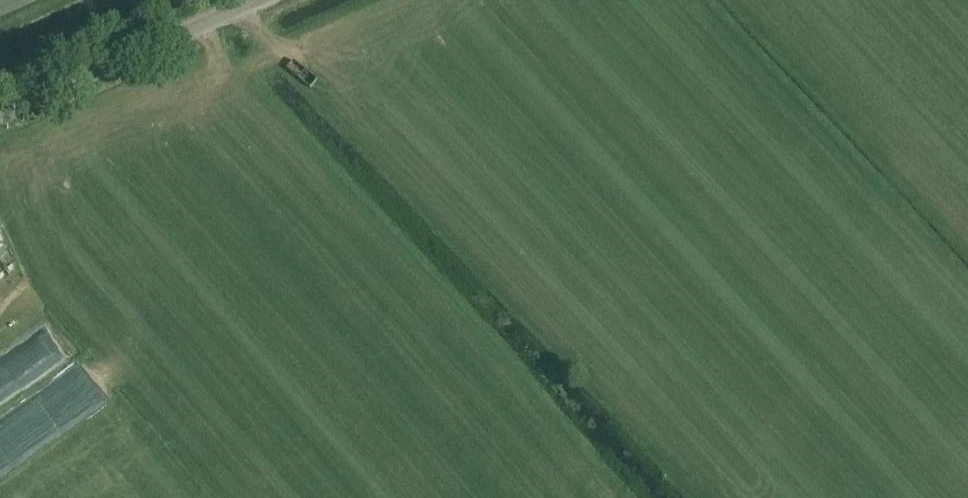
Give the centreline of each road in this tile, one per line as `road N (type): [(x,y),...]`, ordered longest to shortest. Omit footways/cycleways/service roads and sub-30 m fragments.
road 1 (unclassified): [(0,121),(271,0)]

